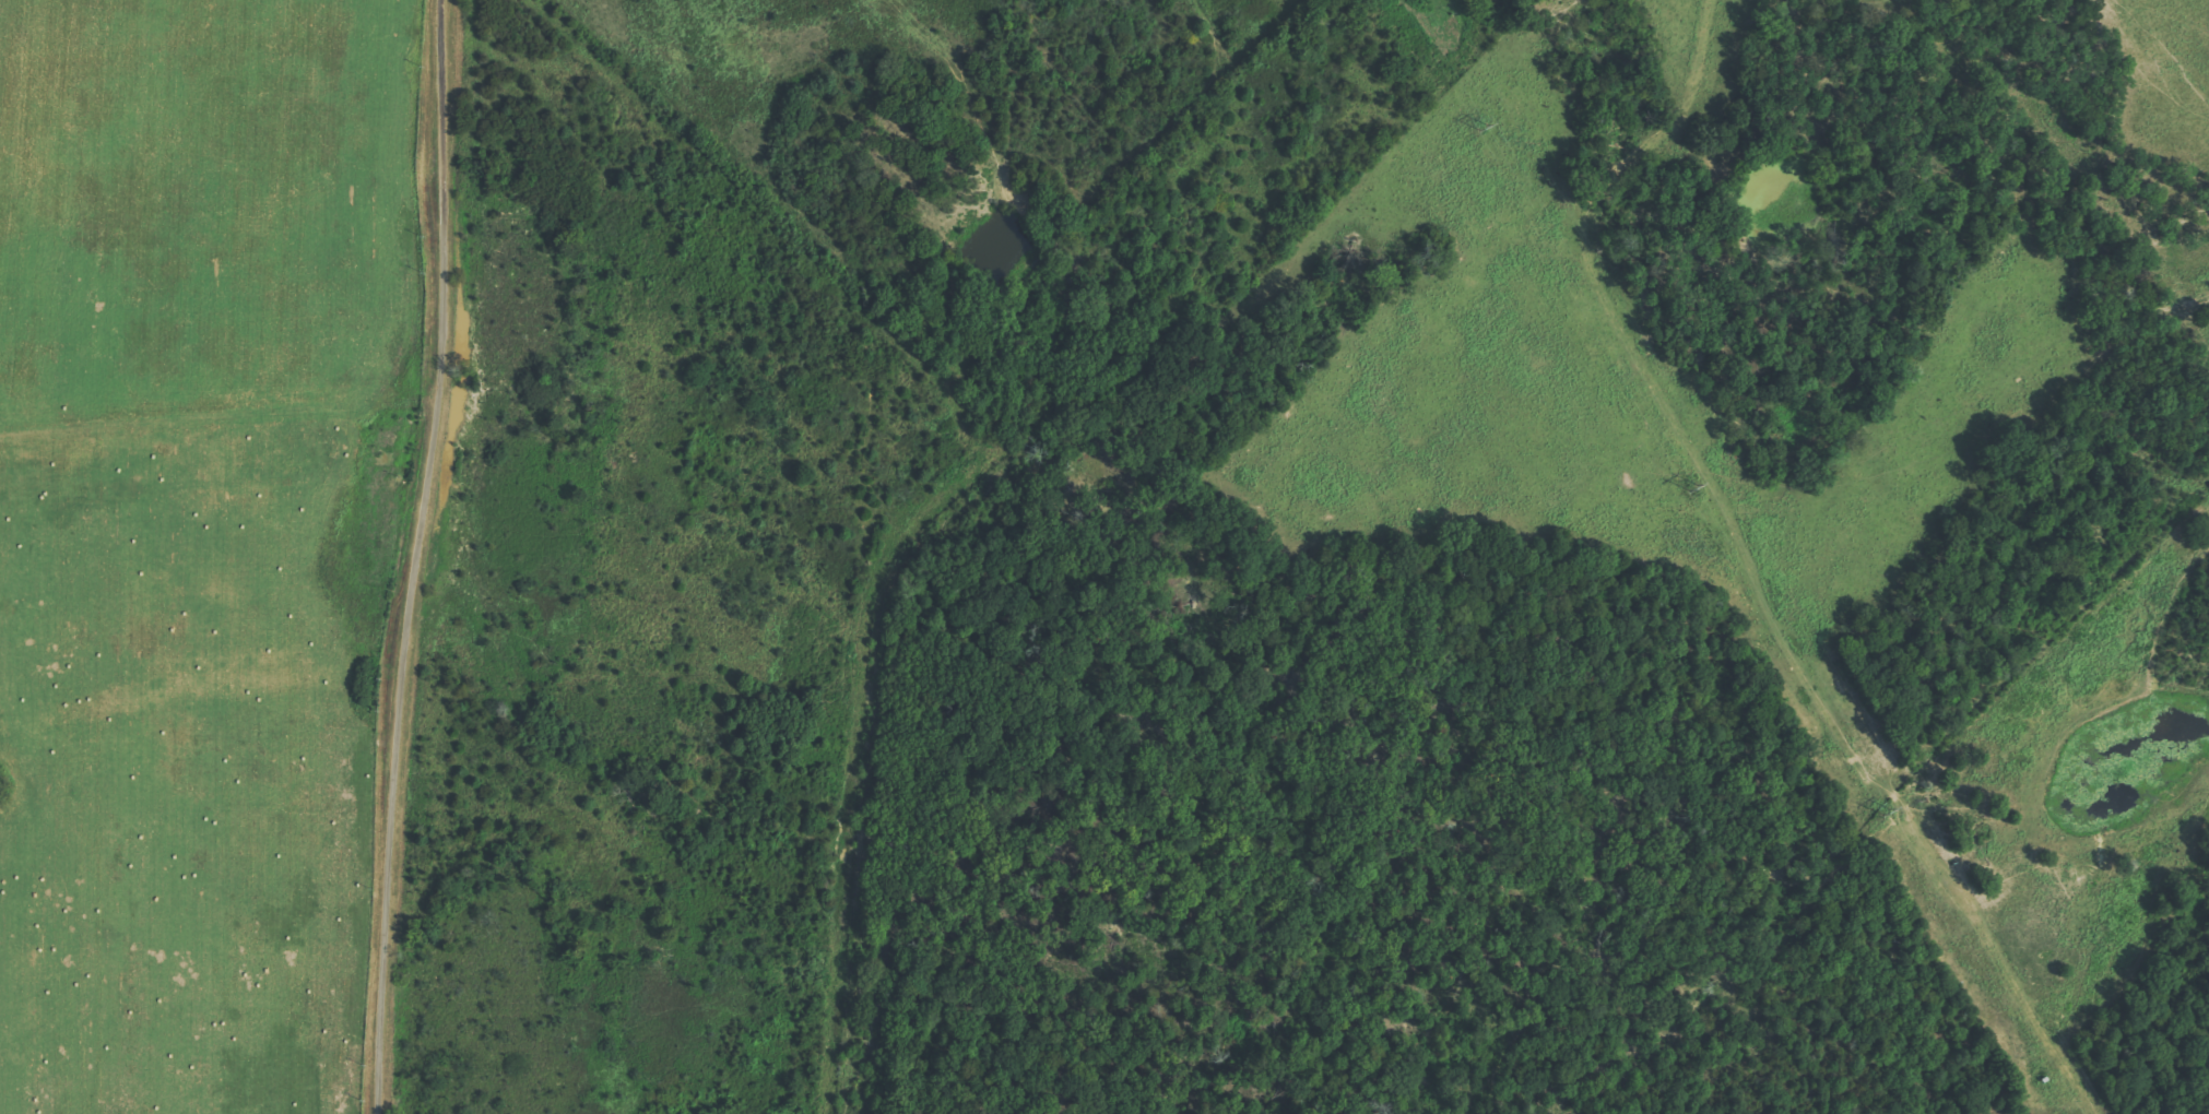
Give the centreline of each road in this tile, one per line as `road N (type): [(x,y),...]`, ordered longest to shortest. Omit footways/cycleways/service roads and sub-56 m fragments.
road 1 (residential): [(442,0),(445,368),(405,676),(380,1113)]

